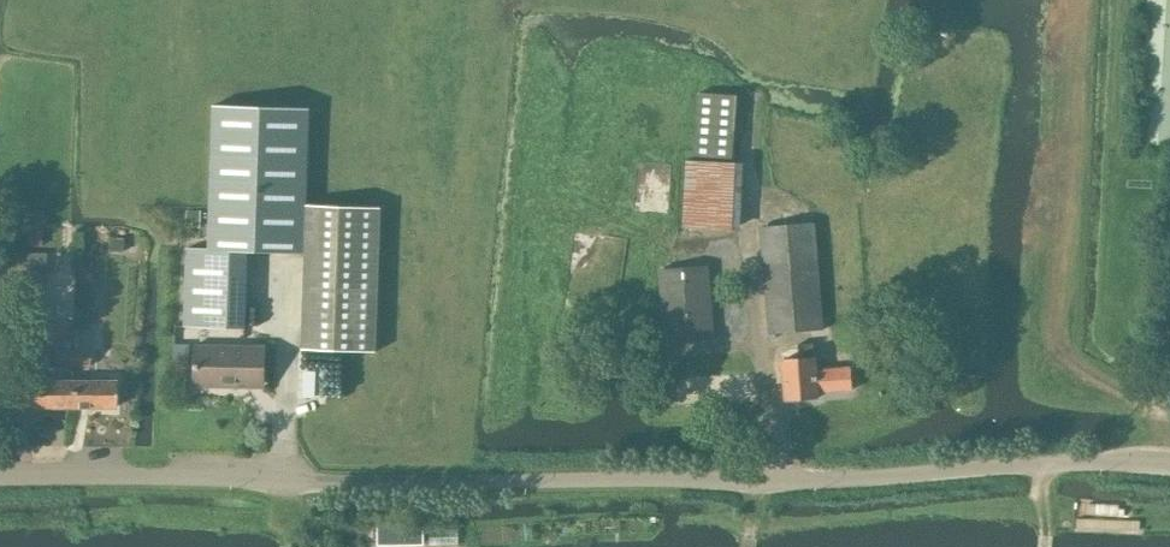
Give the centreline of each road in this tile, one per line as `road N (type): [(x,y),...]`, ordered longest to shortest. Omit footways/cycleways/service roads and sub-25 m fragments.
road 1 (unclassified): [(0,479),(777,483),(1169,462)]

